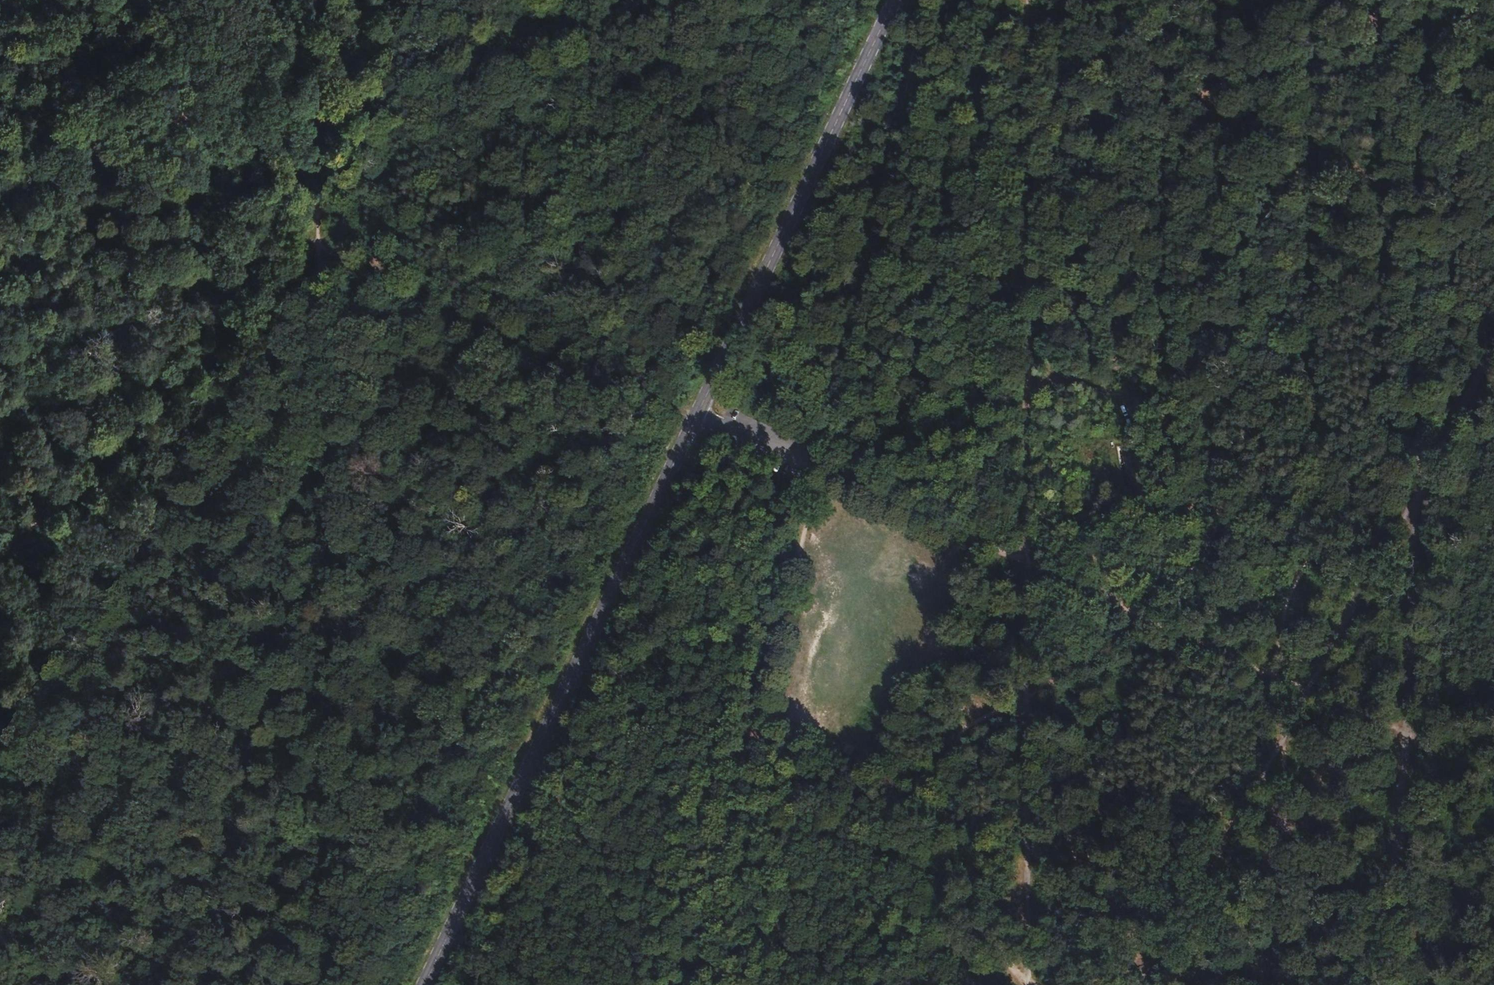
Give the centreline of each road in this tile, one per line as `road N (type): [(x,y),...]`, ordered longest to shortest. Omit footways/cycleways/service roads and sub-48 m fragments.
road 1 (motorway): [(1493,371),(0,606)]
road 2 (motorway): [(0,671),(1493,445)]
road 3 (secondary): [(423,984),(893,0)]
road 4 (track): [(693,984),(936,0)]
road 5 (track): [(1386,984),(1413,742),(1406,0)]
road 6 (track): [(322,984),(317,246)]
road 7 (track): [(0,553),(317,246)]
road 8 (track): [(1034,984),(1022,558)]
road 9 (track): [(317,246),(695,415)]
road 10 (track): [(1493,351),(1411,502),(1318,700)]
road 11 (track): [(0,103),(317,246)]
road 12 (track): [(317,246),(562,0)]
road 13 (track): [(1318,700),(1022,558)]
road 14 (track): [(1318,700),(1166,984)]
road 15 (track): [(317,246),(313,0)]
road 16 (track): [(1022,558),(817,468)]
road 17 (track): [(1493,777),(1318,700)]

